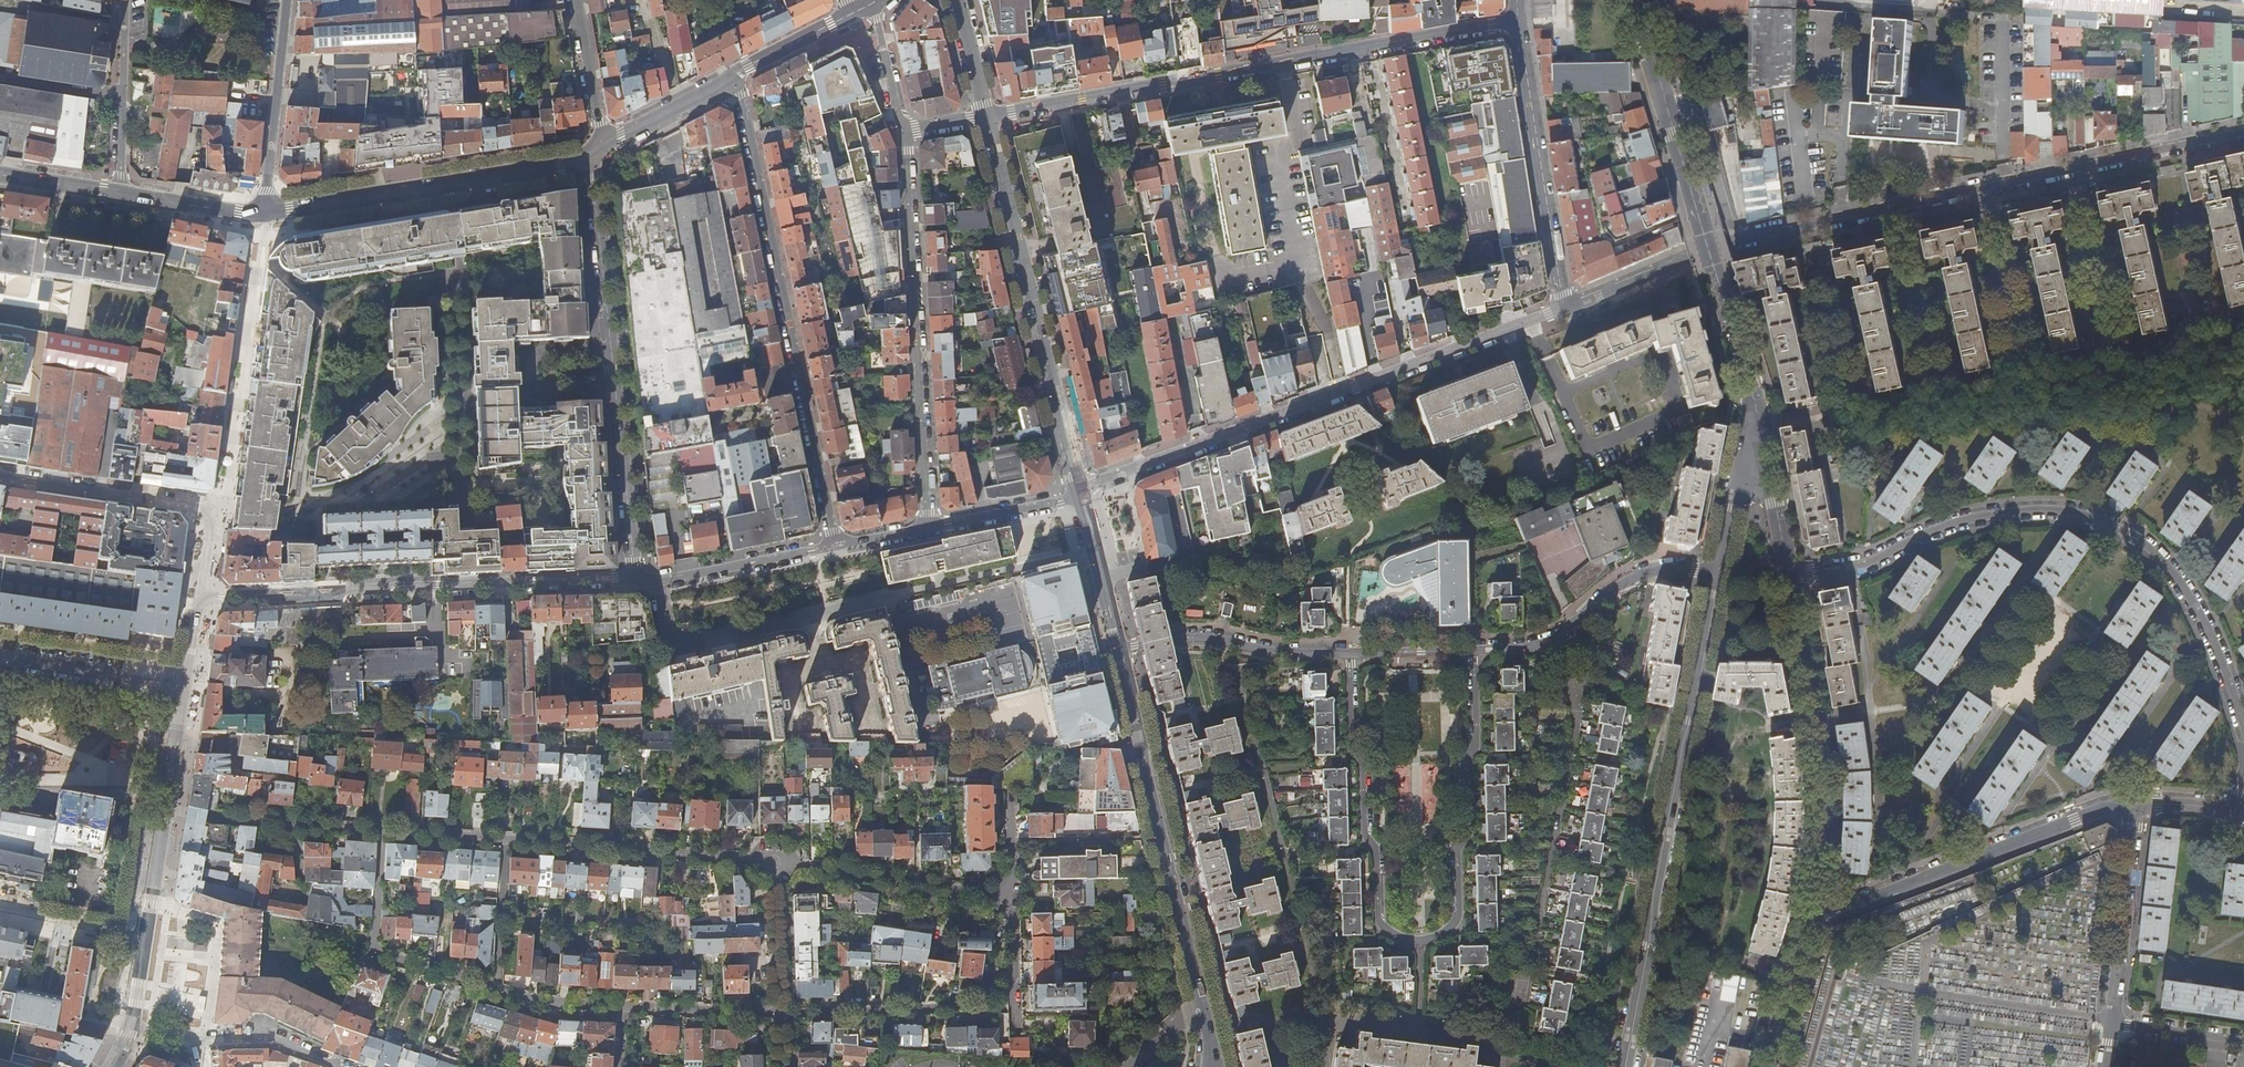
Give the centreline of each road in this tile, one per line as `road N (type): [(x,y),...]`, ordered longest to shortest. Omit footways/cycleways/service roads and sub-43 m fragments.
road 1 (residential): [(1474,650),(1476,742),(1466,764),(1459,911),(1448,930),(1421,941),(1393,935),(1379,916),(1364,766),(1352,741),(1350,653),(1293,653),(1198,637),(1120,650)]
road 2 (residential): [(1790,576),(1863,564),(1971,519),(2042,510),(2089,517),(2135,538),(2173,571),(2209,631),(2243,727)]
road 3 (residential): [(1517,24),(987,118)]
road 4 (residential): [(1735,245),(2243,132)]
road 5 (residential): [(1081,491),(1562,310)]
road 6 (tertiary): [(1625,1066),(1720,570)]
road 7 (residential): [(658,579),(677,643),(1095,548)]
road 8 (residential): [(929,527),(906,129),(987,118)]
road 9 (residential): [(734,75),(833,545)]
road 10 (residential): [(198,602),(635,582)]
road 11 (residential): [(635,582),(597,150)]
road 12 (residential): [(1120,650),(1210,1066)]
road 13 (residential): [(987,118),(1081,491)]
road 14 (secondary): [(1666,105),(1765,456)]
road 15 (secondary): [(1790,576),(1817,694),(1827,827),(1812,913)]
road 16 (residential): [(1812,913),(1861,903),(2134,803)]
road 17 (tertiary): [(264,217),(560,165),(597,150)]
road 18 (residential): [(1517,24),(1562,310)]
road 19 (residential): [(1720,570),(1651,572),(1621,584),(1560,637),(1474,650)]
road 20 (residential): [(508,841),(773,861)]
road 21 (residential): [(780,1012),(978,1003),(1013,974)]
road 22 (residential): [(496,991),(380,951),(383,832)]
road 23 (residential): [(773,861),(1010,893)]
road 24 (residential): [(2112,1025),(2134,803)]
road 25 (residential): [(165,809),(383,832)]
road 26 (tertiary): [(264,217),(286,0)]
road 27 (residential): [(125,0),(121,193)]
road 28 (residential): [(184,689),(0,660)]
road 29 (residential): [(1562,310),(1735,245)]
road 30 (residential): [(658,579),(833,545)]
road 31 (residential): [(1735,245),(1701,113),(1666,105)]
road 32 (residential): [(158,502),(0,477)]
road 33 (secondary): [(1768,1066),(1812,913)]
road 34 (residential): [(780,1012),(622,1007)]
road 35 (residential): [(198,602),(221,512),(158,502)]
road 36 (residential): [(929,527),(1081,491)]
road 37 (tertiary): [(597,150),(734,75)]
road 38 (unclassified): [(335,1066),(274,1039),(189,1042)]
road 39 (residential): [(773,861),(780,1012)]
road 40 (residential): [(579,0),(597,150)]
road 41 (residential): [(496,991),(508,841)]
road 42 (residential): [(147,943),(0,914)]
road 43 (tertiary): [(121,193),(264,217)]
road 44 (residential): [(147,943),(165,809)]
road 45 (residential): [(2112,1025),(2243,1045)]
road 46 (tertiary): [(734,75),(849,15)]
road 47 (tertiary): [(1720,570),(1741,475),(1765,456)]
road 48 (residential): [(622,1007),(496,991)]
road 49 (residential): [(383,832),(508,841)]
road 50 (secondary): [(1765,456),(1790,576)]
road 51 (tertiary): [(0,175),(121,193)]
road 52 (residential): [(957,0),(987,118)]
road 53 (residential): [(165,809),(184,689)]

